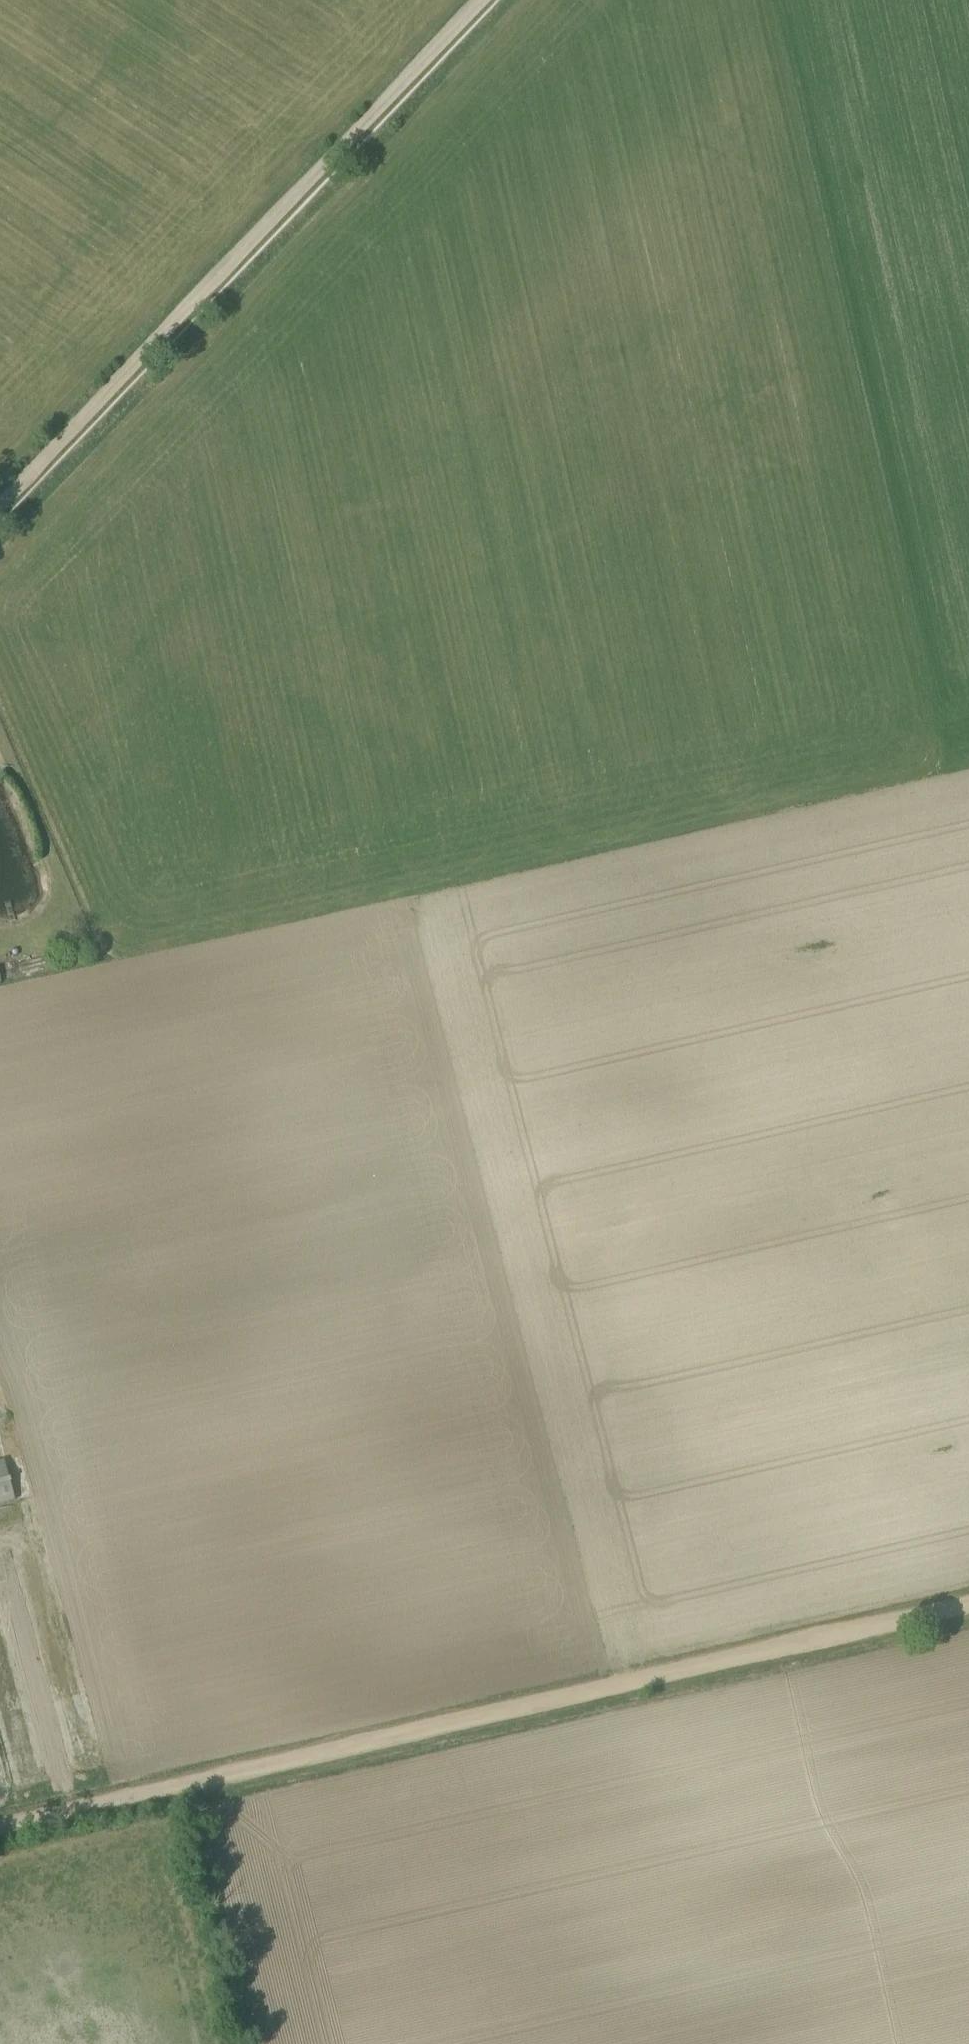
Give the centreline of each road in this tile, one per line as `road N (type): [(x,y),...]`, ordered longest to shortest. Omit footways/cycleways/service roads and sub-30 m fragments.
road 1 (track): [(0,1826),(968,1604)]
road 2 (track): [(482,0),(0,506)]

